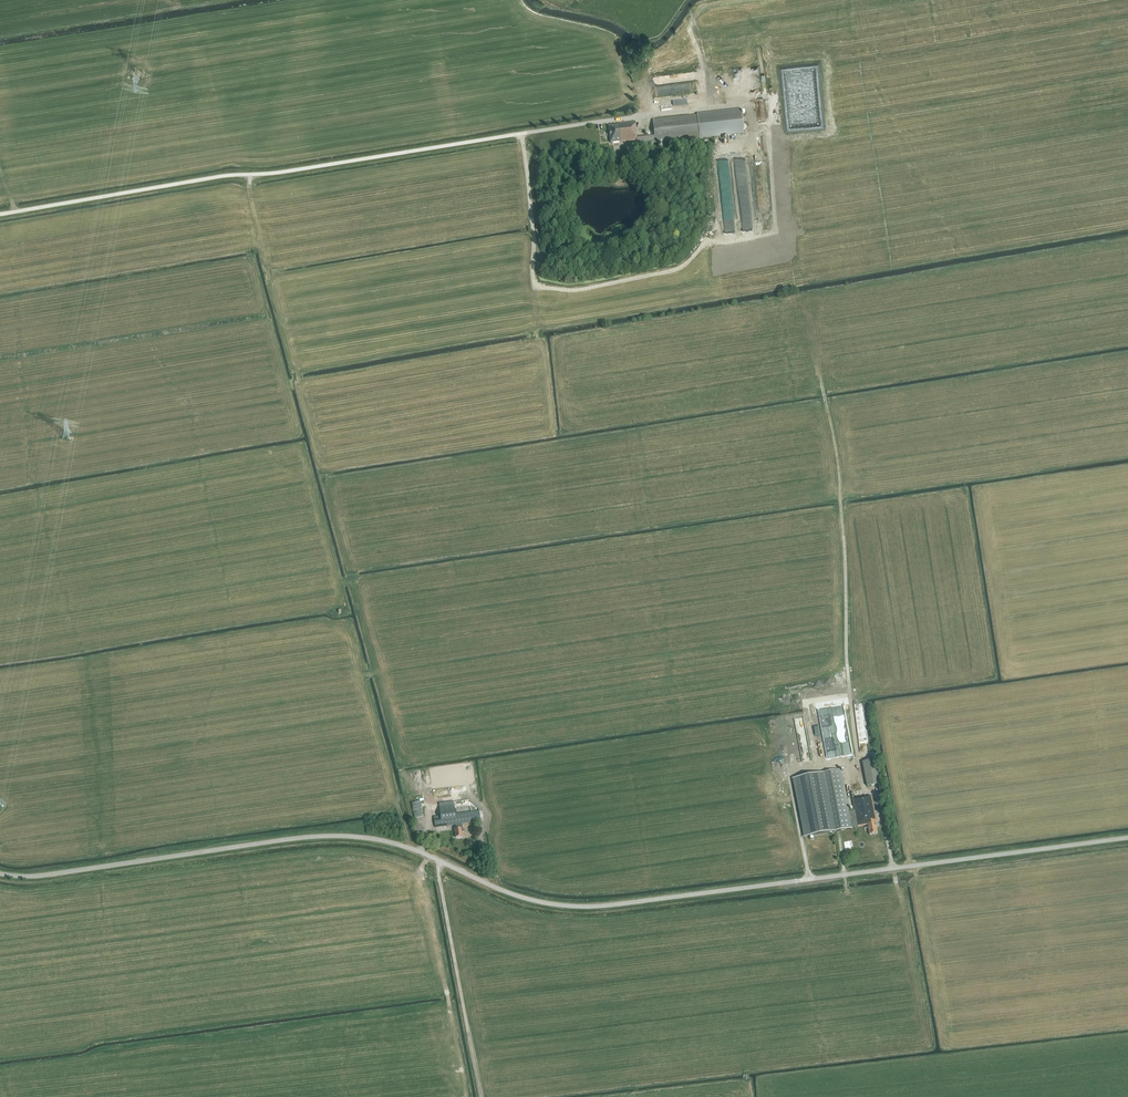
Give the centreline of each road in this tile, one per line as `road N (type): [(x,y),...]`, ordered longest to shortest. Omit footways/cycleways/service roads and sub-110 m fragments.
road 1 (unclassified): [(1127,838),(592,908),(522,899),(426,856),(342,837),(45,875),(0,874)]
road 2 (track): [(522,134),(534,288),(570,290),(677,269),(705,239),(776,232),(768,124)]
road 3 (track): [(639,117),(751,106),(754,136)]

